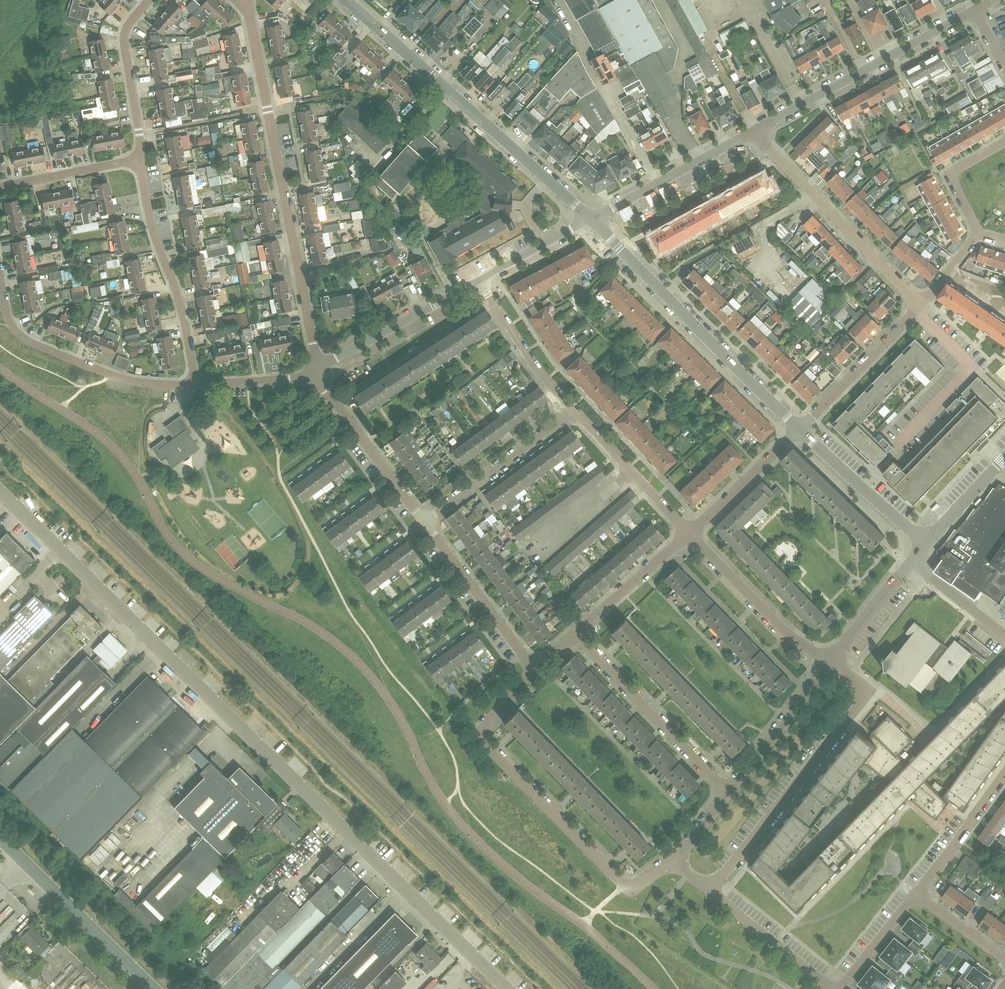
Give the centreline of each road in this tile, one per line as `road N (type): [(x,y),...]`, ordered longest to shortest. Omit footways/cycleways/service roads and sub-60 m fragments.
road 1 (unclassified): [(504,988),(0,489)]
road 2 (residential): [(318,375),(249,13)]
road 3 (residential): [(672,858),(639,885),(623,884),(485,746),(485,729),(533,669)]
road 4 (tertiary): [(592,219),(347,0)]
road 5 (residential): [(709,891),(868,690),(833,661)]
road 6 (tertiary): [(800,431),(592,219)]
road 7 (unclassified): [(752,130),(974,11)]
road 8 (residential): [(752,130),(922,305)]
road 9 (residential): [(195,385),(126,379),(31,342),(12,326),(0,280)]
road 10 (residential): [(195,385),(139,160)]
road 11 (residential): [(730,789),(574,633)]
road 12 (residential): [(157,988),(0,836)]
road 13 (residential): [(828,666),(690,534)]
road 14 (residential): [(318,375),(478,282)]
road 15 (residential): [(573,412),(424,521)]
road 16 (residential): [(533,669),(424,521)]
road 17 (unclassified): [(592,219),(752,130)]
road 18 (residential): [(424,521),(318,375)]
road 19 (tertiary): [(927,545),(800,431)]
road 20 (residential): [(690,534),(573,412)]
road 21 (residential): [(139,160),(123,45),(150,0)]
road 22 (residential): [(800,431),(916,312)]
road 23 (residential): [(573,412),(478,282)]
road 24 (residential): [(834,988),(709,891)]
road 25 (residential): [(730,789),(828,666)]
road 26 (residential): [(574,633),(690,534)]
road 27 (residential): [(690,534),(800,431)]
road 28 (residential): [(917,893),(1004,775)]
road 29 (residential): [(0,187),(139,160)]
road 30 (residential): [(478,282),(592,219)]
road 31 (residential): [(833,661),(913,563)]
road 32 (residential): [(977,235),(951,181),(1004,143)]
road 33 (residential): [(195,385),(318,375)]
road 34 (residential): [(841,988),(917,893)]

